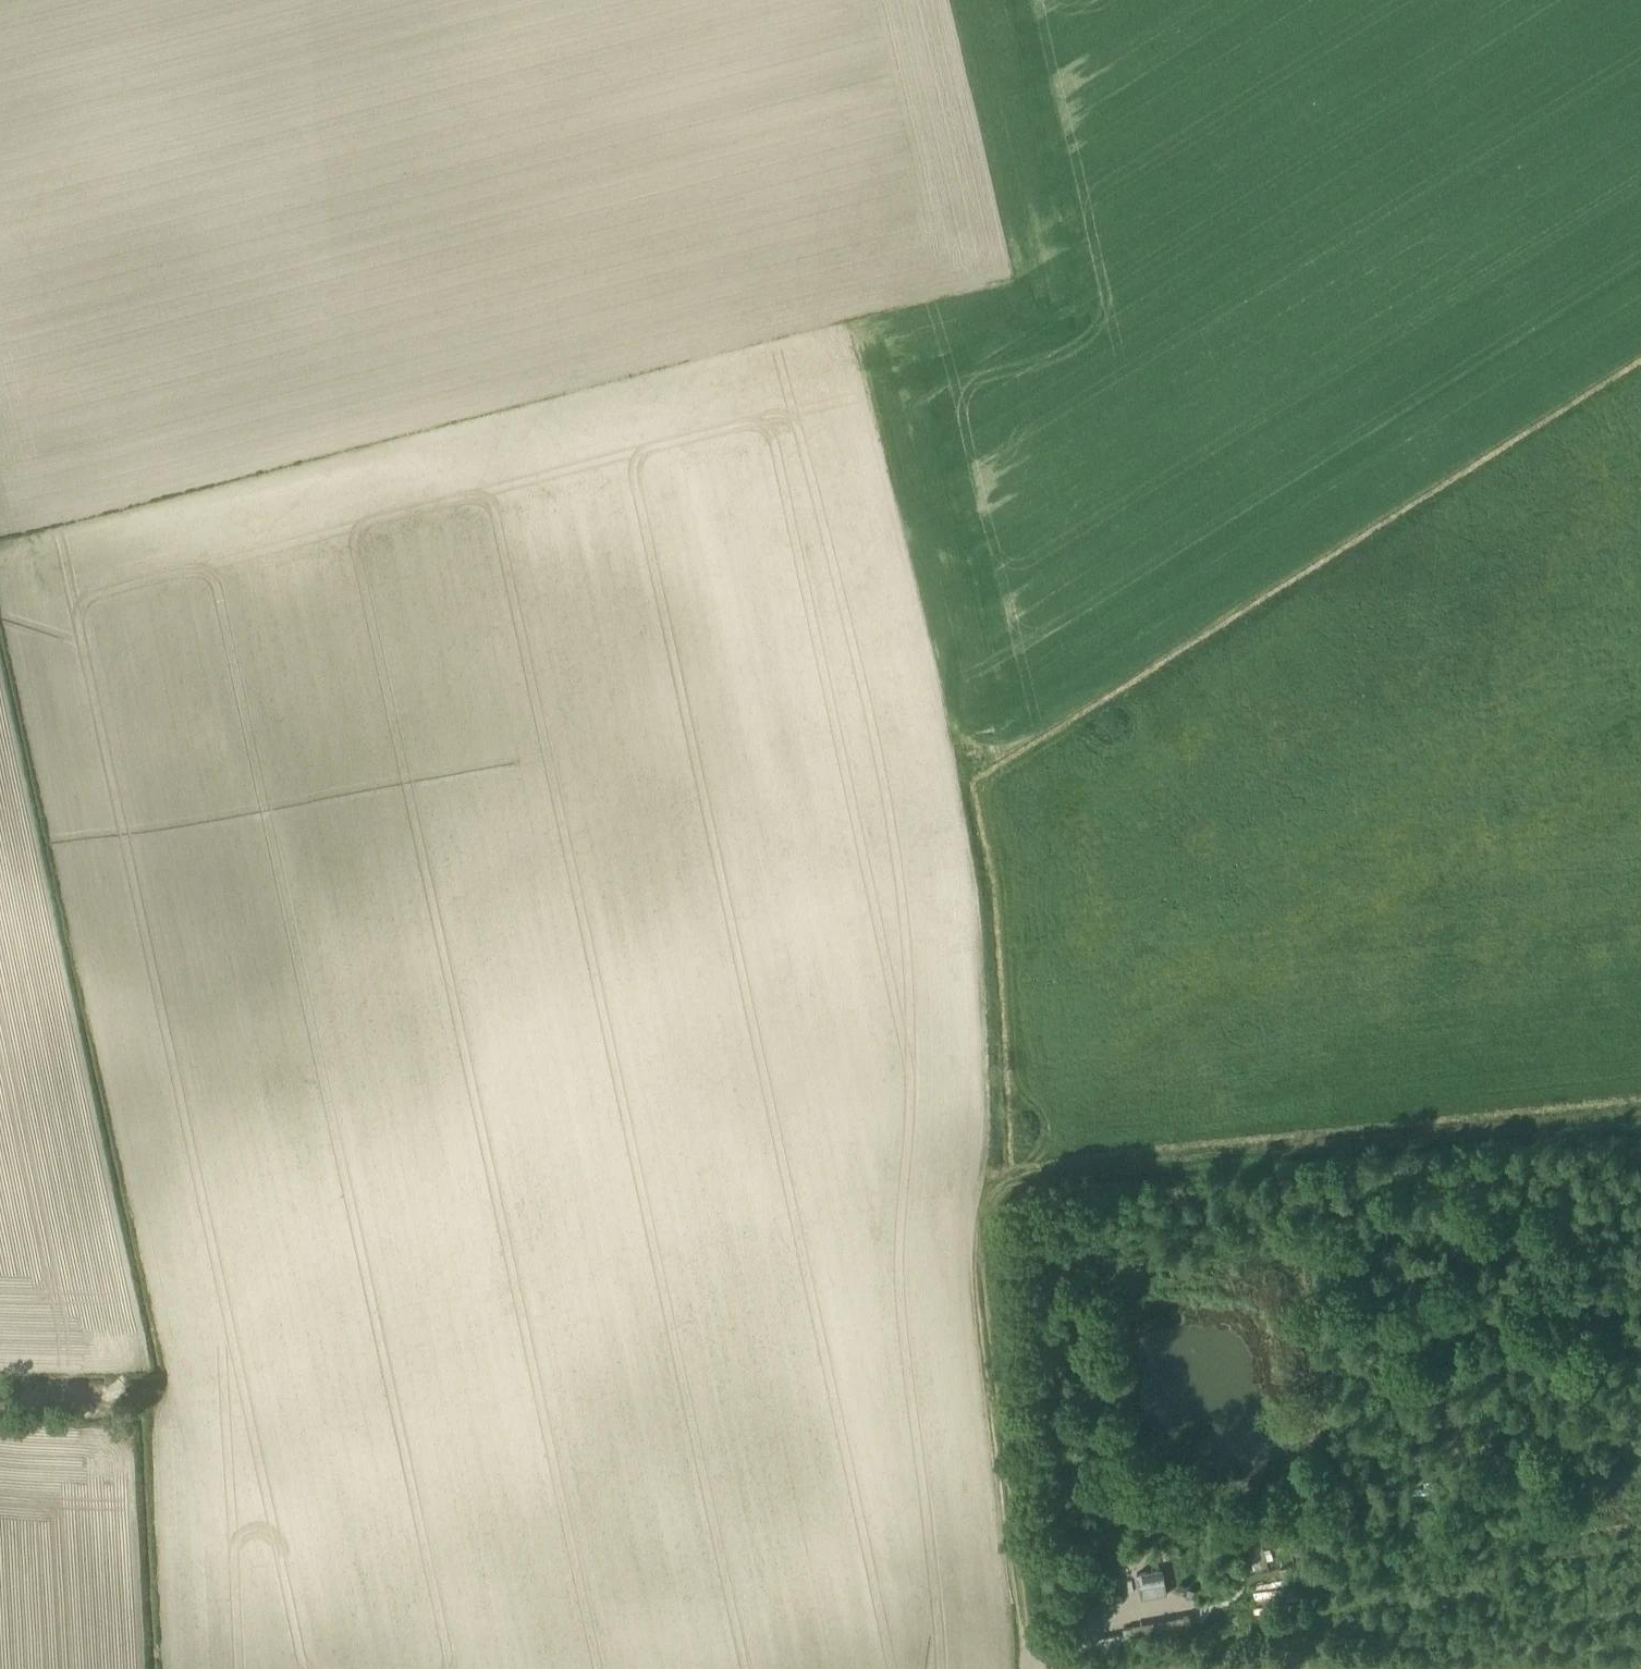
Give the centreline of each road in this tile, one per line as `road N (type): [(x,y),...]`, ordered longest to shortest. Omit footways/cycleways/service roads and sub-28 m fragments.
road 1 (track): [(986,1184),(1640,1115)]
road 2 (track): [(1032,1668),(993,1358),(988,1113)]
road 3 (track): [(0,1401),(160,1407)]

